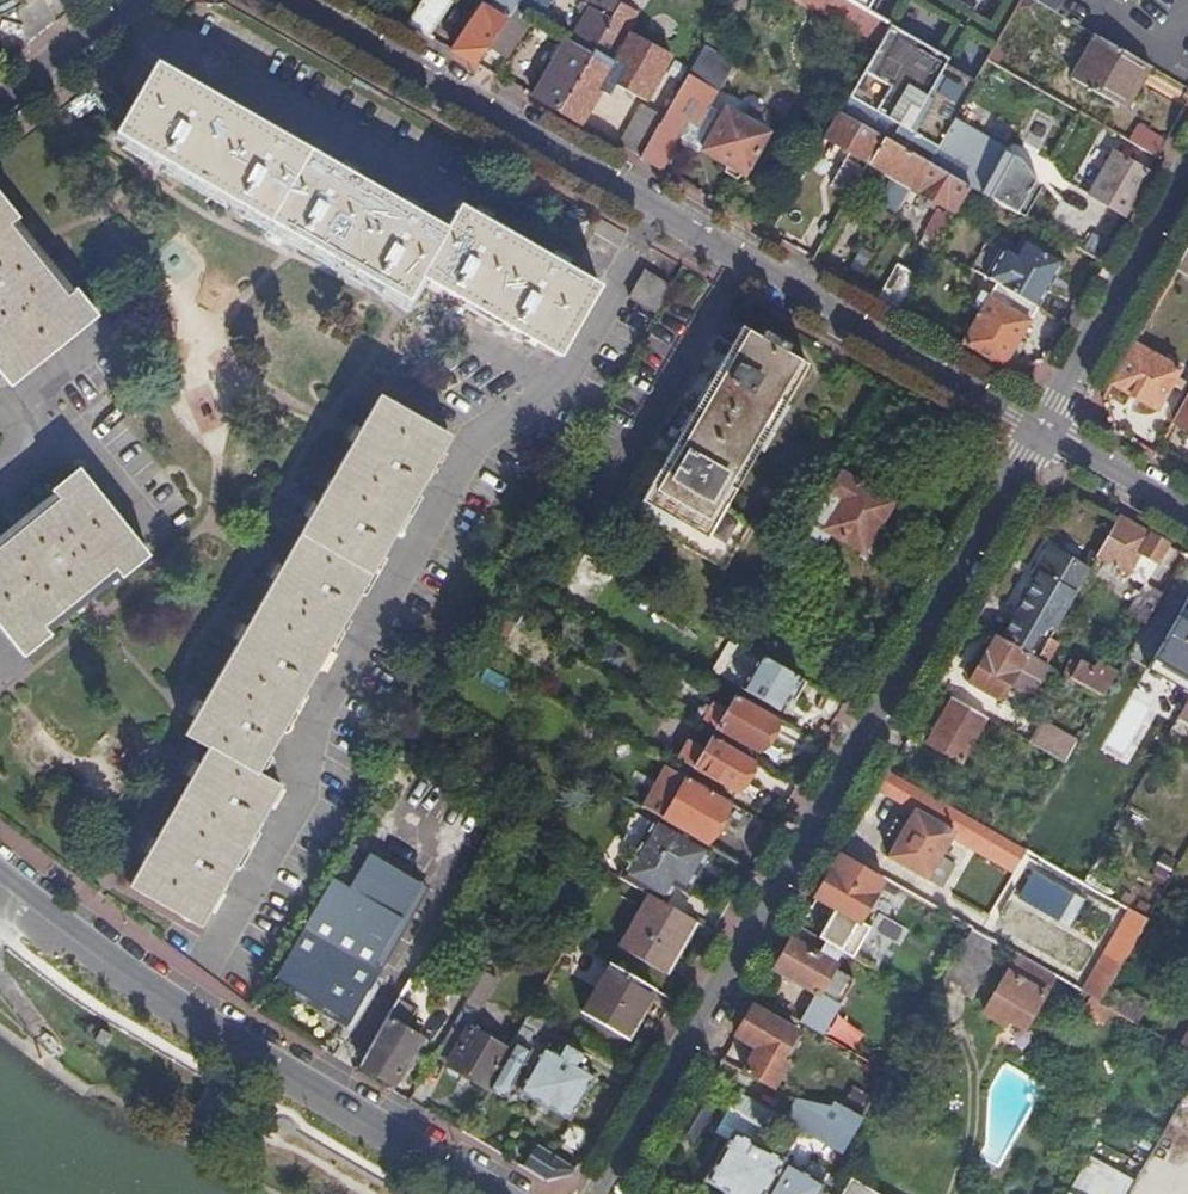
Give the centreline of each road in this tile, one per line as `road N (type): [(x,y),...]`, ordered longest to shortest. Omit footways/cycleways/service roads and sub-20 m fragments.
road 1 (residential): [(604,1193),(1044,437)]
road 2 (residential): [(293,0),(1044,437)]
road 3 (tertiary): [(505,1193),(184,1004),(0,869)]
road 4 (residential): [(1044,437),(1187,181)]
road 5 (residential): [(129,0),(0,102)]
road 6 (residential): [(1044,437),(1187,517)]

